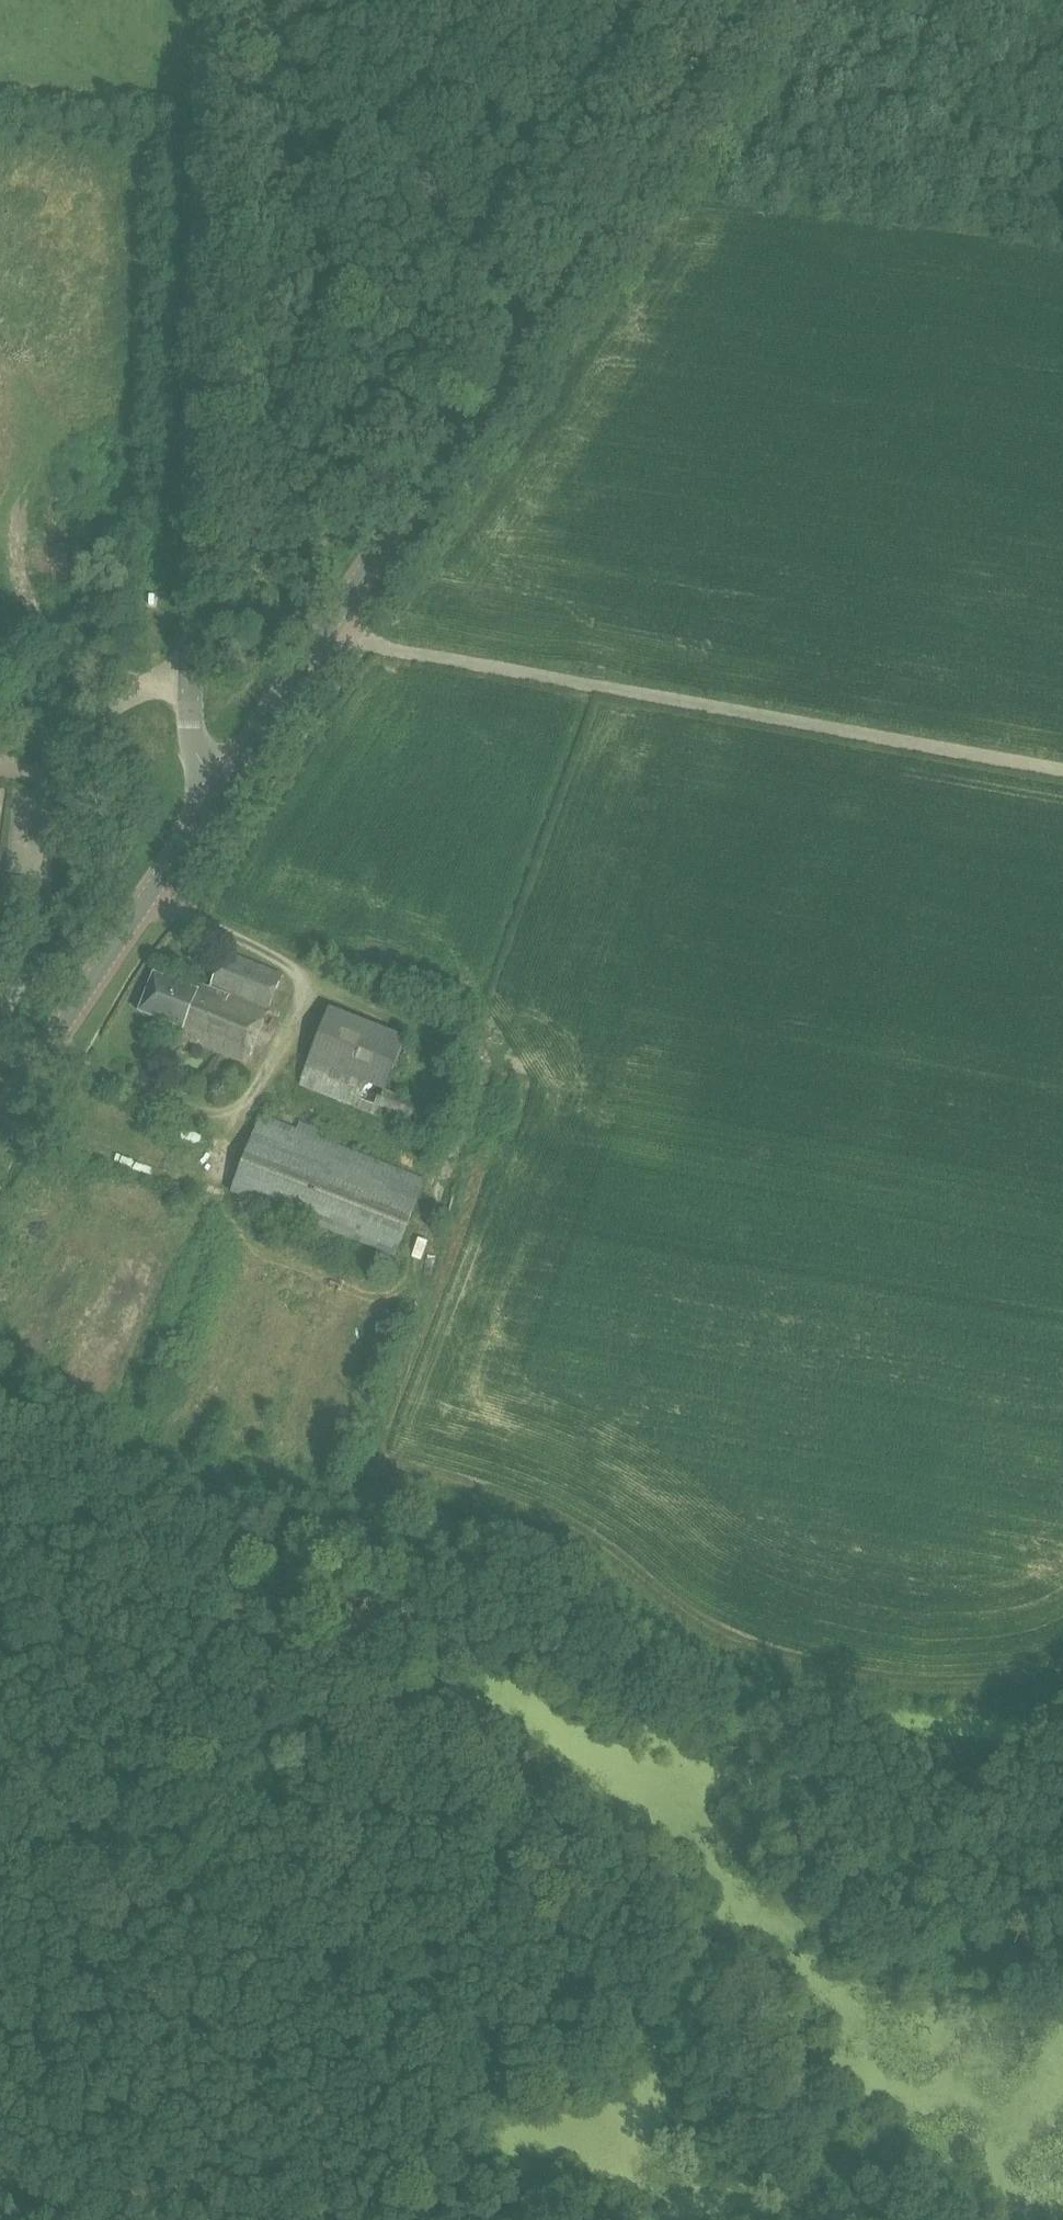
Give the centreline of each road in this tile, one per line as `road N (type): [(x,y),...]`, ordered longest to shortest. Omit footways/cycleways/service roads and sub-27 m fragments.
road 1 (secondary): [(221,786),(742,0)]
road 2 (tertiary): [(221,786),(192,733),(190,675),(209,0)]
road 3 (track): [(372,644),(1062,763)]
road 4 (secondary): [(0,1108),(221,786)]

